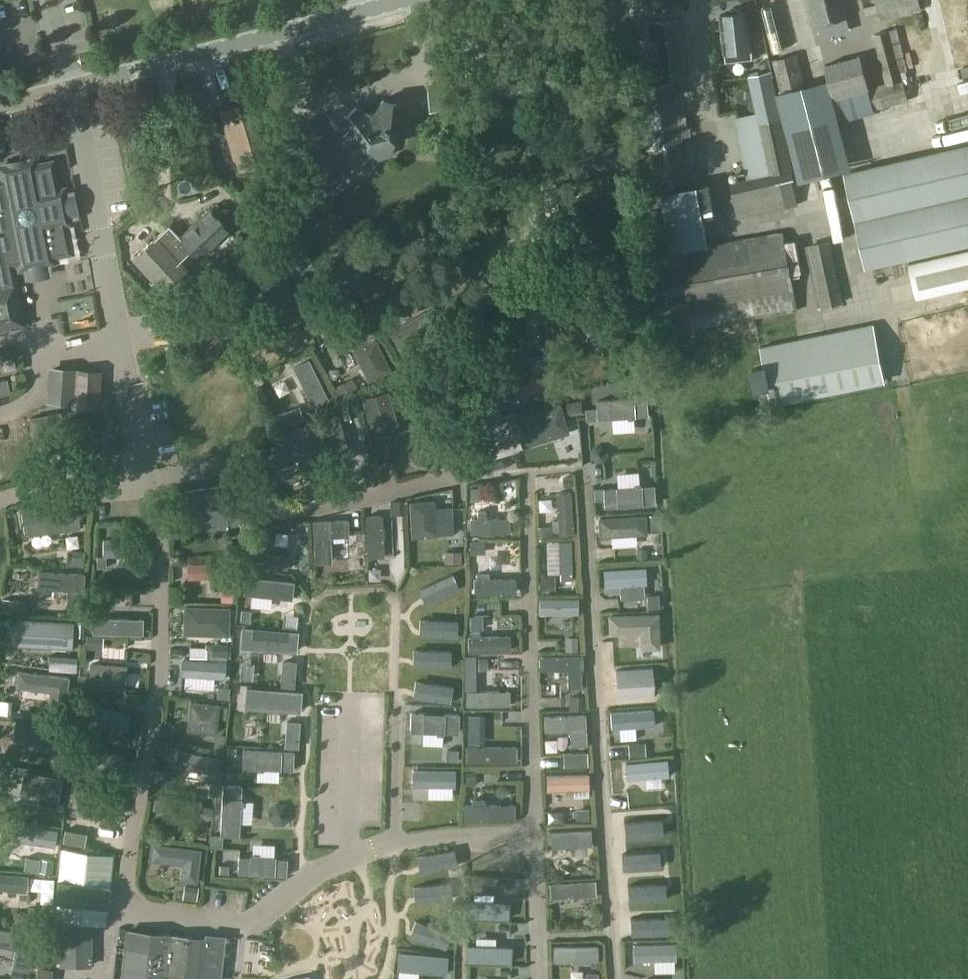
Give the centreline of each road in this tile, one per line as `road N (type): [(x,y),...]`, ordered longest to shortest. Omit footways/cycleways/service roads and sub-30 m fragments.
road 1 (unclassified): [(0,107),(411,0)]

